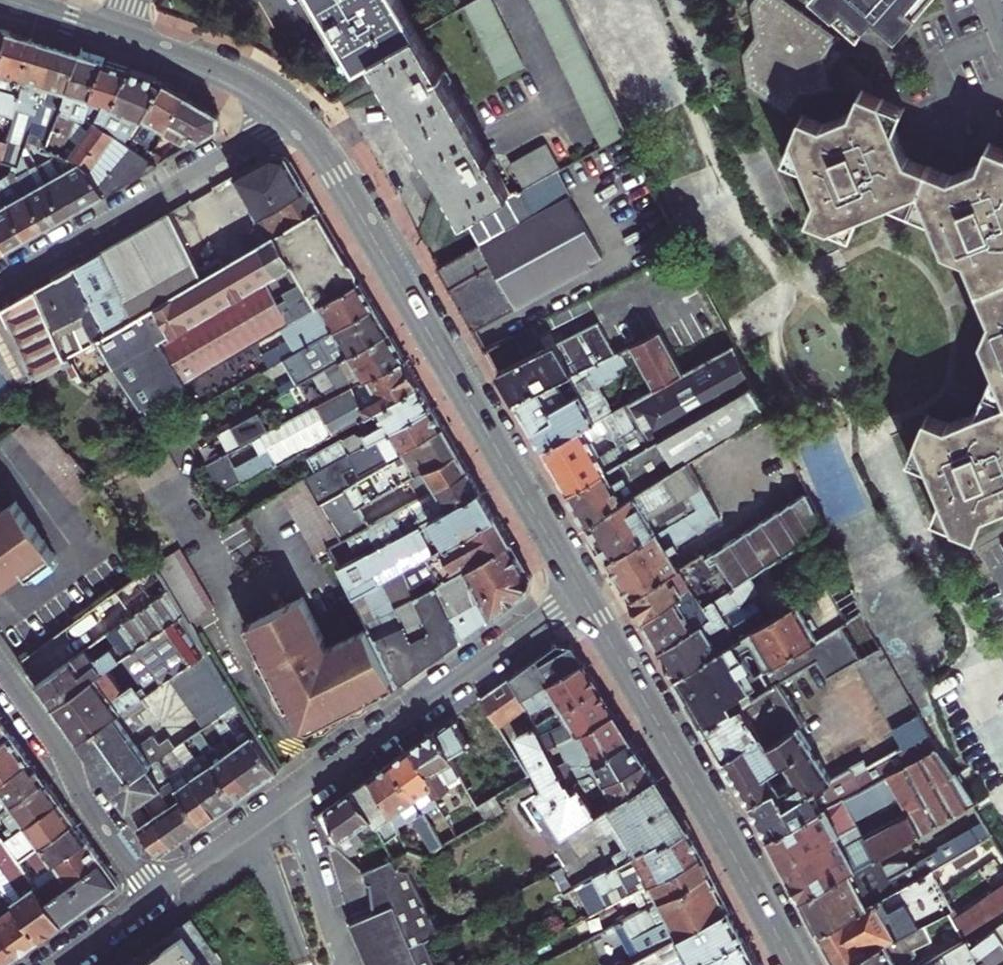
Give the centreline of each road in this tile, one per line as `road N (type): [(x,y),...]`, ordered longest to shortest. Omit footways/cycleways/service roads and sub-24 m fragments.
road 1 (primary): [(582,595),(336,175),(290,115)]
road 2 (primary): [(793,964),(582,595)]
road 3 (residential): [(295,794),(582,595)]
road 4 (residential): [(0,281),(290,115)]
road 5 (primary): [(290,115),(215,71),(7,0)]
road 6 (residential): [(0,665),(151,893)]
road 7 (residential): [(343,964),(295,794)]
road 8 (residential): [(151,893),(295,794)]
road 9 (residential): [(47,964),(151,893)]

